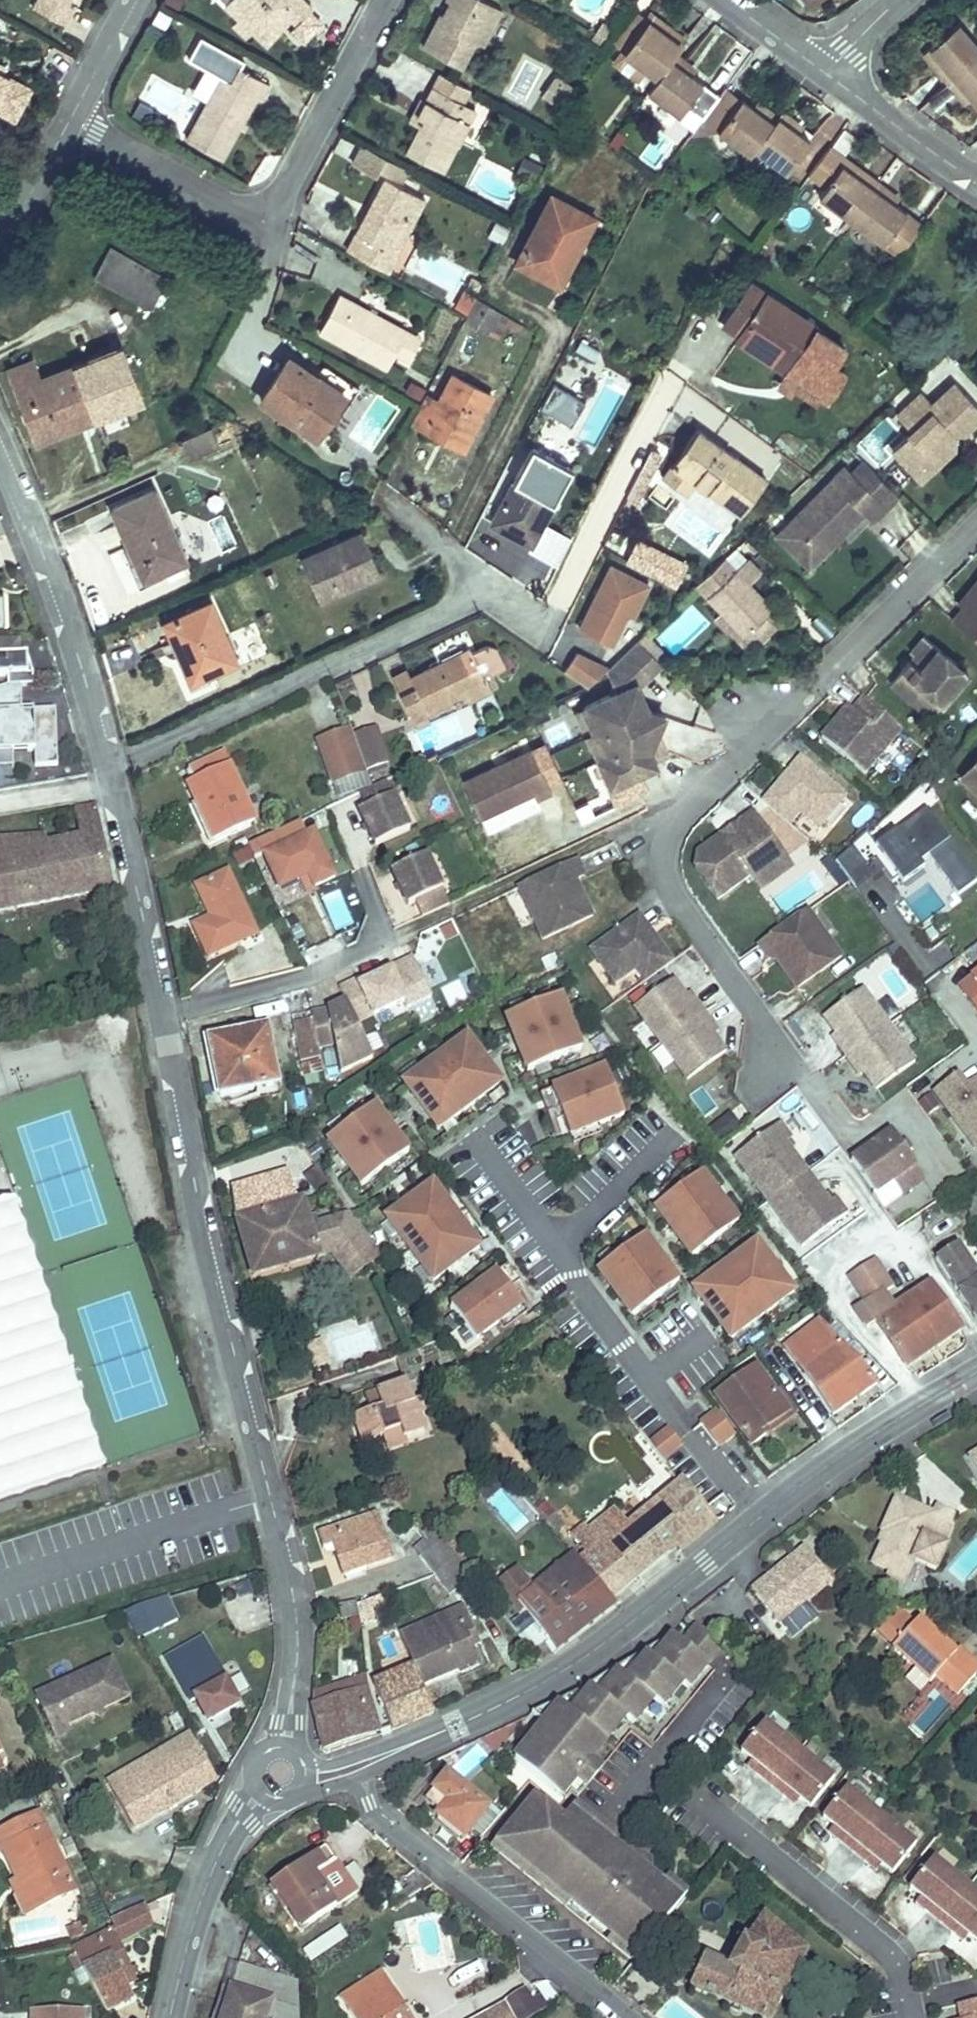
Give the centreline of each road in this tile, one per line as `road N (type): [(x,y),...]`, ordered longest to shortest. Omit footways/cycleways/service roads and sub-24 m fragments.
road 1 (residential): [(976,522),(671,815),(679,880),(832,1089)]
road 2 (residential): [(295,1674),(294,1597),(203,1237),(159,1020)]
road 3 (residential): [(70,118),(234,205),(263,202),(383,0)]
road 4 (residential): [(489,582),(104,767)]
road 5 (tertiary): [(439,1734),(575,1653),(752,1513)]
road 6 (residential): [(358,1777),(370,1805),(393,1827),(636,2017)]
road 7 (residential): [(672,377),(540,617),(489,582)]
road 8 (residential): [(104,767),(68,634),(0,457)]
road 9 (residential): [(159,1020),(303,981),(390,942),(365,886)]
road 10 (residential): [(489,582),(443,551),(550,334)]
road 11 (tertiary): [(752,1513),(843,1444),(976,1361)]
road 12 (residential): [(159,1020),(104,767)]
road 13 (residential): [(976,170),(820,64)]
road 14 (tertiary): [(169,2017),(220,1853)]
road 15 (residential): [(752,1513),(652,1378)]
road 16 (residential): [(652,1378),(555,1246)]
road 17 (residential): [(555,1246),(664,1142)]
road 18 (tertiary): [(439,1734),(336,1763),(303,1759)]
road 19 (residential): [(134,0),(70,118)]
road 20 (residential): [(70,118),(26,200),(0,223)]
road 21 (residential): [(555,1246),(483,1150)]

